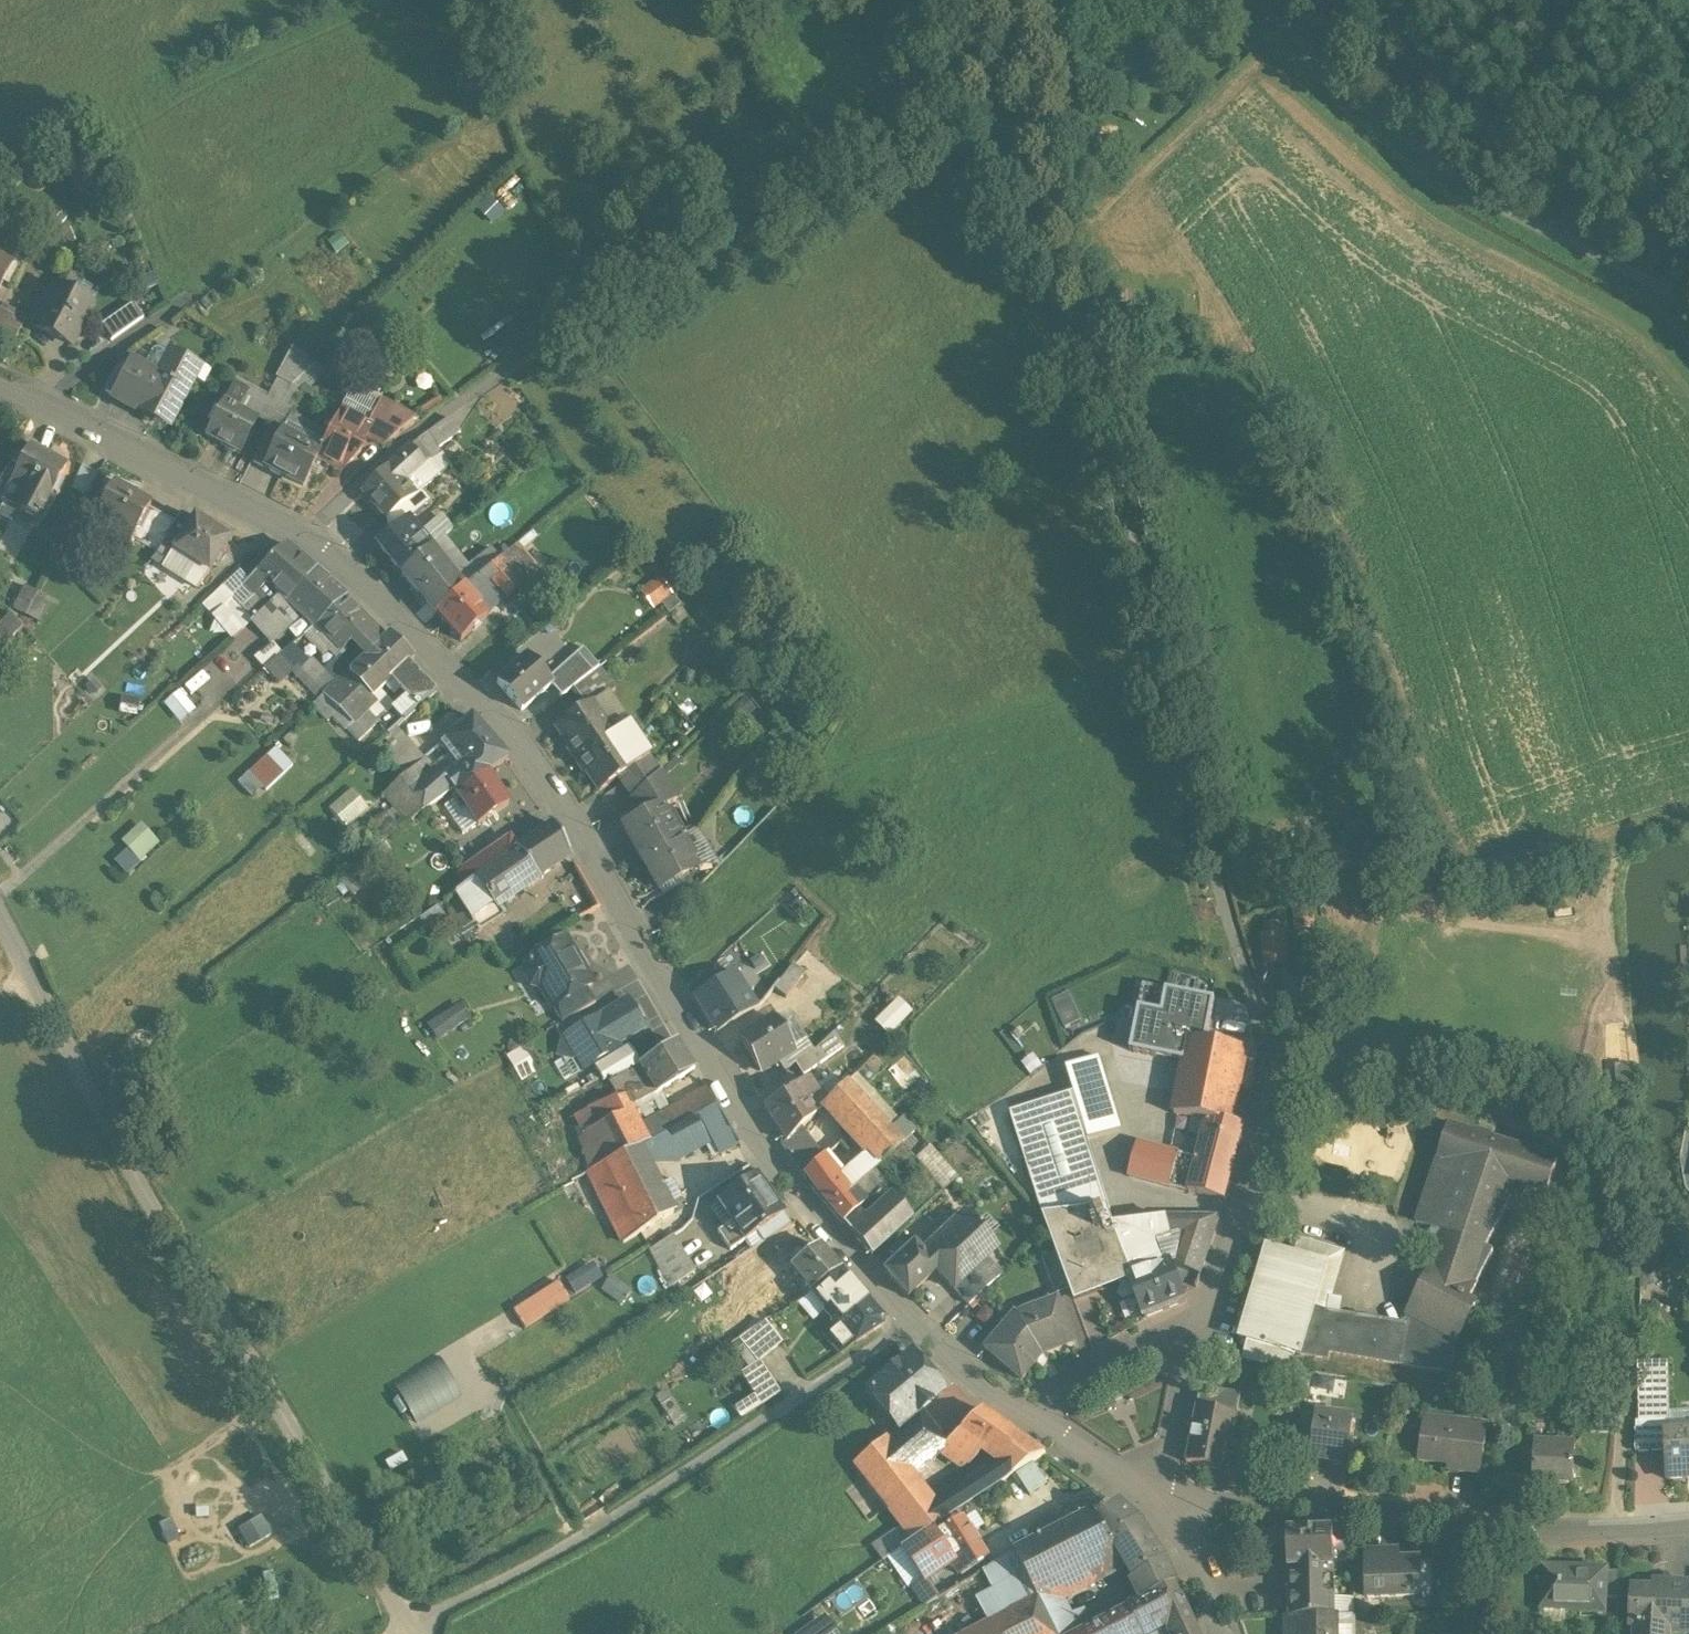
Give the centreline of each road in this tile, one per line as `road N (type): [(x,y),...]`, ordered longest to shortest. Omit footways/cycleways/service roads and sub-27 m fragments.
road 1 (tertiary): [(0,389),(299,540),(365,591),(473,698),(530,758),(767,1161),(906,1318),(1024,1418)]
road 2 (track): [(1276,1093),(999,0)]
road 3 (track): [(0,927),(113,1148),(404,1625)]
road 4 (track): [(496,373),(879,181),(1017,77)]
road 5 (track): [(404,1625),(620,1517),(906,1318)]
road 6 (residential): [(1171,1504),(1301,1496),(1486,1519),(1688,1515)]
road 7 (residential): [(1373,0),(1454,81),(1688,277)]
road 8 (track): [(1454,81),(1536,65),(1665,167),(1688,173)]
road 9 (residential): [(1194,1334),(1276,1093)]
road 10 (residential): [(1194,1334),(1169,1329),(1052,1393),(1024,1418)]
road 11 (residential): [(1152,1487),(1194,1334)]
road 12 (tertiary): [(1024,1418),(1152,1487)]
road 13 (tertiary): [(1171,1504),(1221,1633)]

